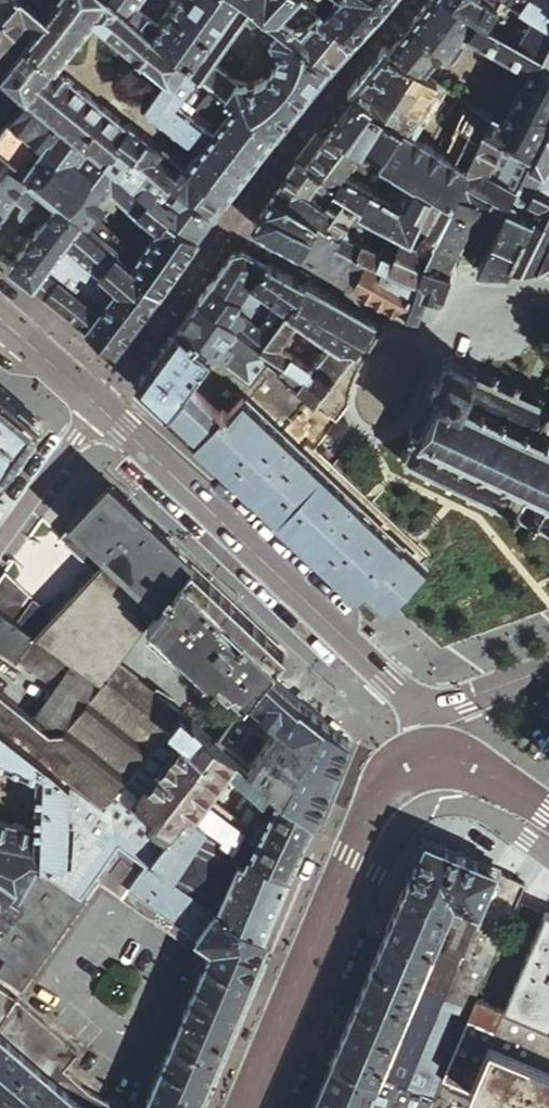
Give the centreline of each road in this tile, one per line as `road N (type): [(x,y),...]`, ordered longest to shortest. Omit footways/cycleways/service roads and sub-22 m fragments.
road 1 (residential): [(96,404),(414,713)]
road 2 (unclassified): [(443,803),(413,815),(395,837),(276,1107)]
road 3 (residential): [(0,544),(96,404)]
road 4 (residential): [(548,667),(414,713)]
road 5 (residential): [(0,318),(96,404)]
road 6 (unclassified): [(548,851),(494,812),(443,803)]

